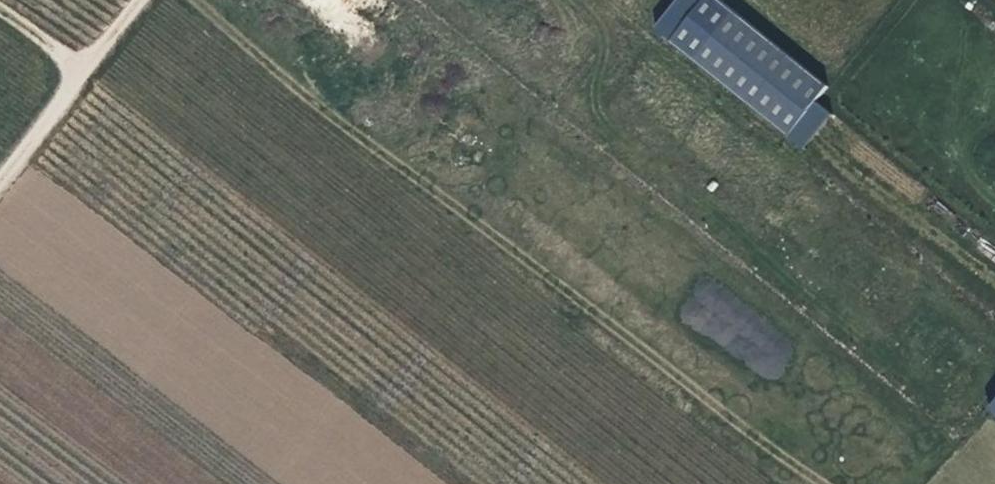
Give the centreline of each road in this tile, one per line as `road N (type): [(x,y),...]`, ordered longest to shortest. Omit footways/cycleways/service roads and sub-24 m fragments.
road 1 (track): [(210,0),(695,392),(834,483)]
road 2 (track): [(144,0),(0,182)]

